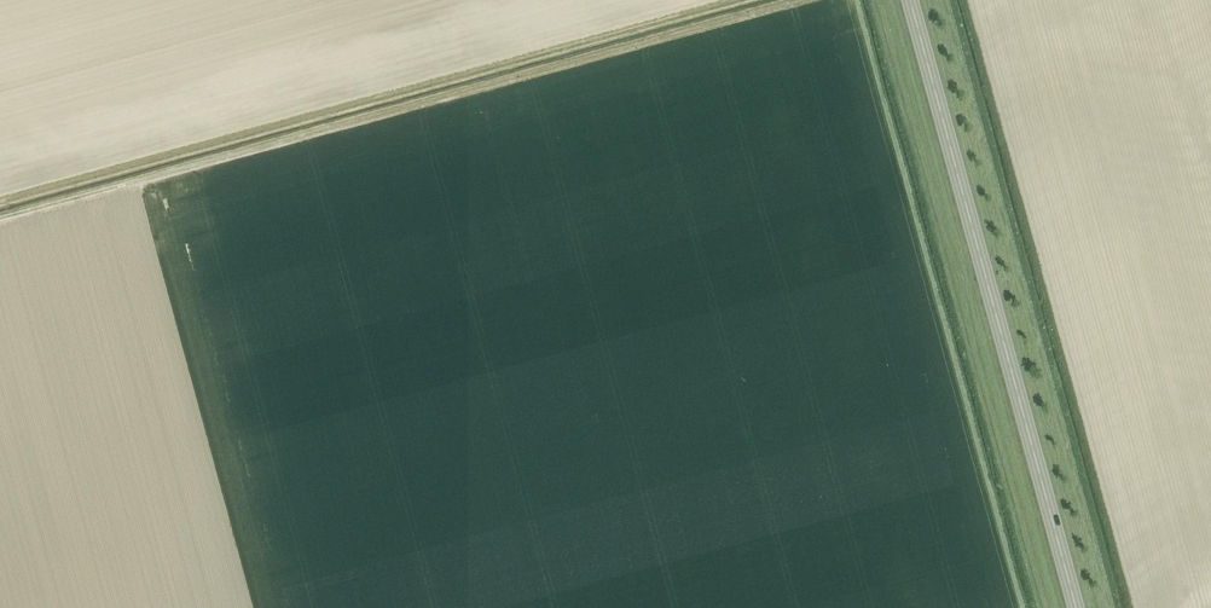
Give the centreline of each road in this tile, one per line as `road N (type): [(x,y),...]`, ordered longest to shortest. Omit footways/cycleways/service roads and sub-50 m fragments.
road 1 (trunk): [(1076,607),(910,0)]

